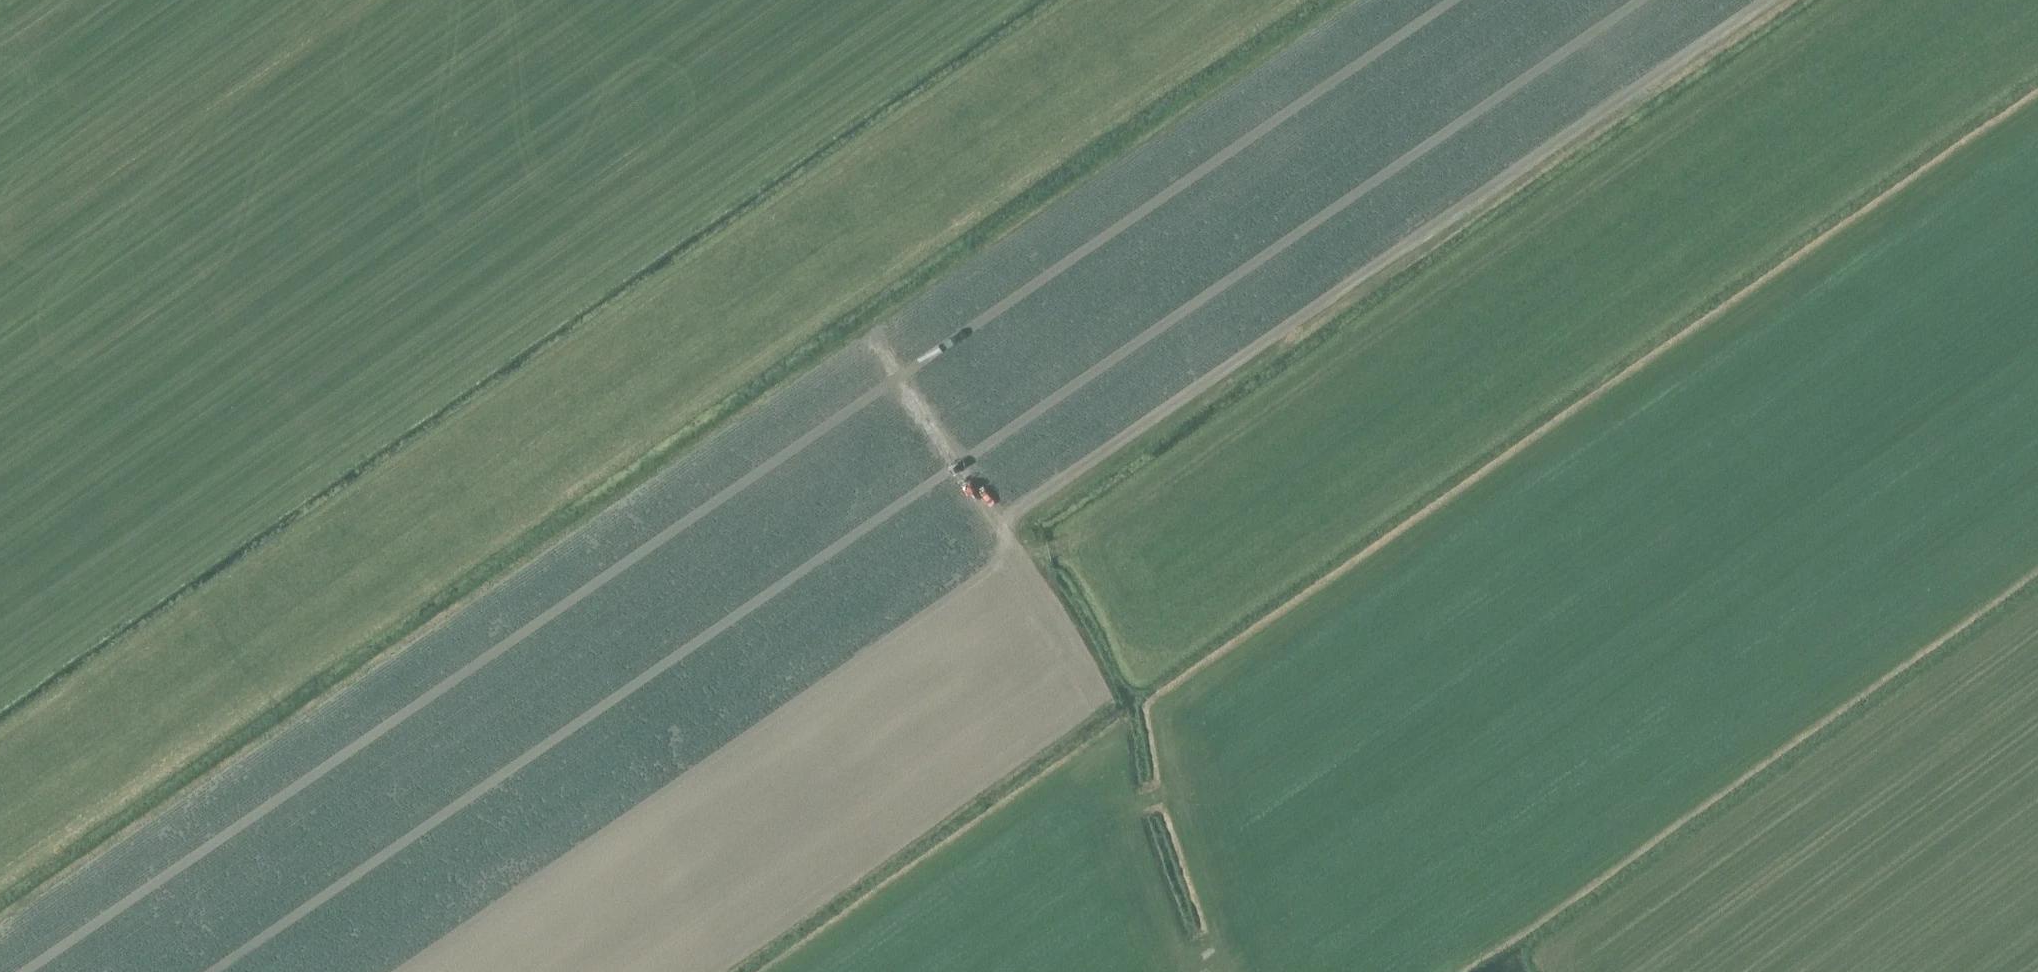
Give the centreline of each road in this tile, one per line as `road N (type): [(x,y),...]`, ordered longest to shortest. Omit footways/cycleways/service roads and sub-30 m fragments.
road 1 (track): [(1228,953),(1168,715),(2037,118)]

